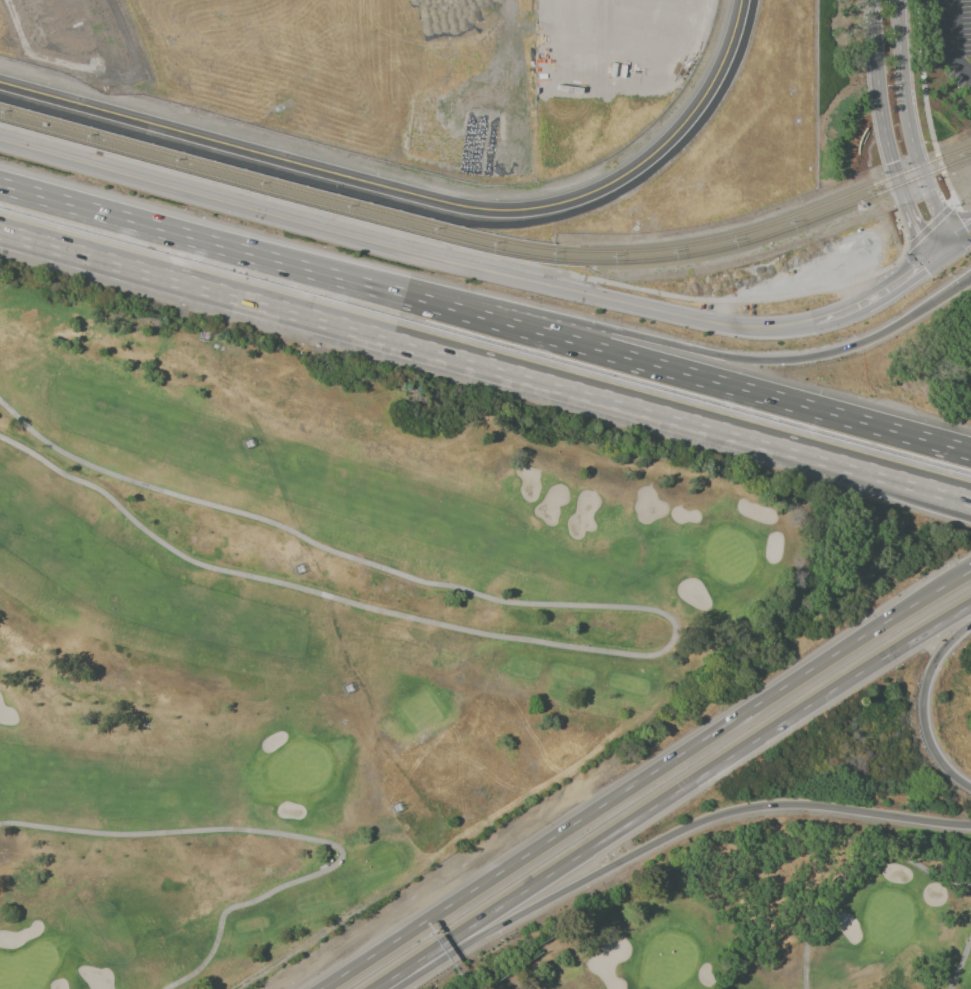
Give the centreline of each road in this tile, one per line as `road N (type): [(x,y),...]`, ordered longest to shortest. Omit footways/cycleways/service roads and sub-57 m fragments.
road 1 (motorway): [(0,233),(970,500)]
road 2 (residential): [(0,86),(444,206),(529,211),(620,179),(669,139),(719,69),(740,0)]
road 3 (secondary): [(804,326),(707,323),(367,243),(0,142)]
road 4 (motorway): [(970,572),(339,977)]
road 5 (motorway): [(390,980),(970,607)]
road 6 (motorway): [(390,980),(732,812),(823,806),(970,825)]
road 7 (motorway): [(970,278),(867,343),(775,362),(457,309)]
road 8 (motorway): [(970,453),(457,309)]
road 9 (motorway): [(457,309),(0,184)]
road 10 (tertiary): [(930,201),(903,105),(896,0)]
road 11 (tertiary): [(871,0),(879,109),(903,197)]
road 12 (motorway): [(970,787),(943,762),(926,721),(930,676),(970,627)]
road 13 (secondary): [(934,259),(854,310),(804,326)]

